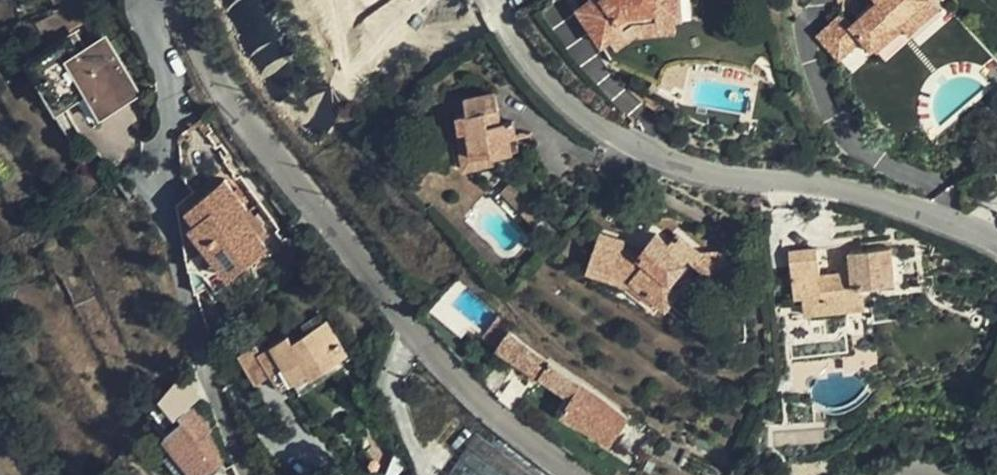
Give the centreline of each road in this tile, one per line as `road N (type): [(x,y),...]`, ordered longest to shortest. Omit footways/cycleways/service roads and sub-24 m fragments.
road 1 (residential): [(575,474),(517,437),(424,349),(241,112),(174,0)]
road 2 (residential): [(996,244),(831,182),(709,172),(597,128),(526,51),(497,0)]
road 3 (residential): [(159,0),(179,263),(200,346),(249,474)]

